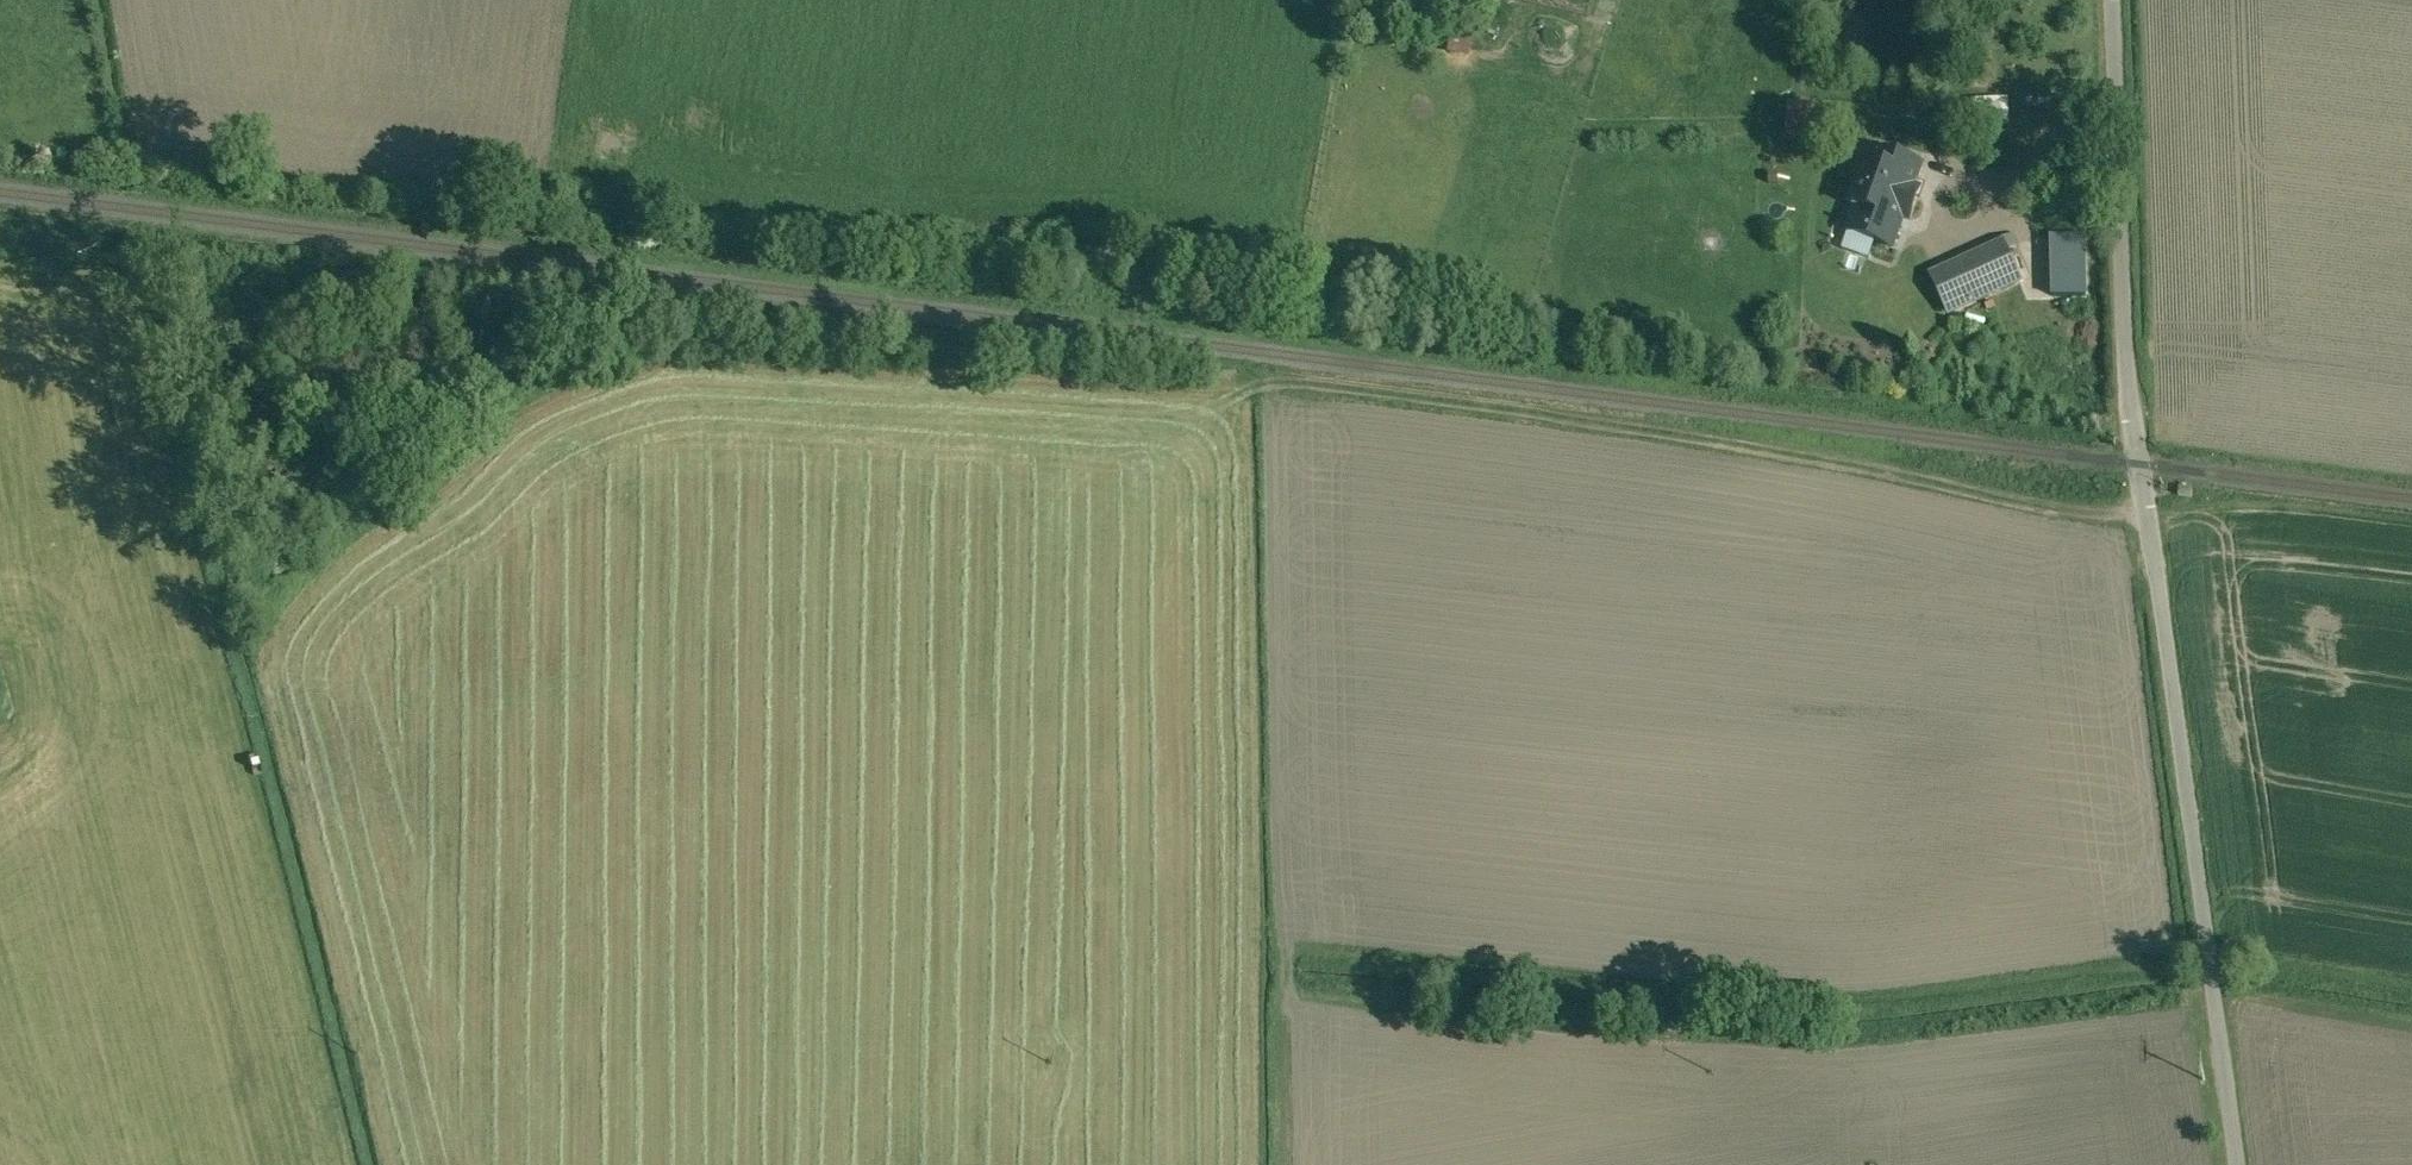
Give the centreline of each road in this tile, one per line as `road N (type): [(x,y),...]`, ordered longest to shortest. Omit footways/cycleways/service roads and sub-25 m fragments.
road 1 (residential): [(2112,0),(2127,393),(2244,1164)]

